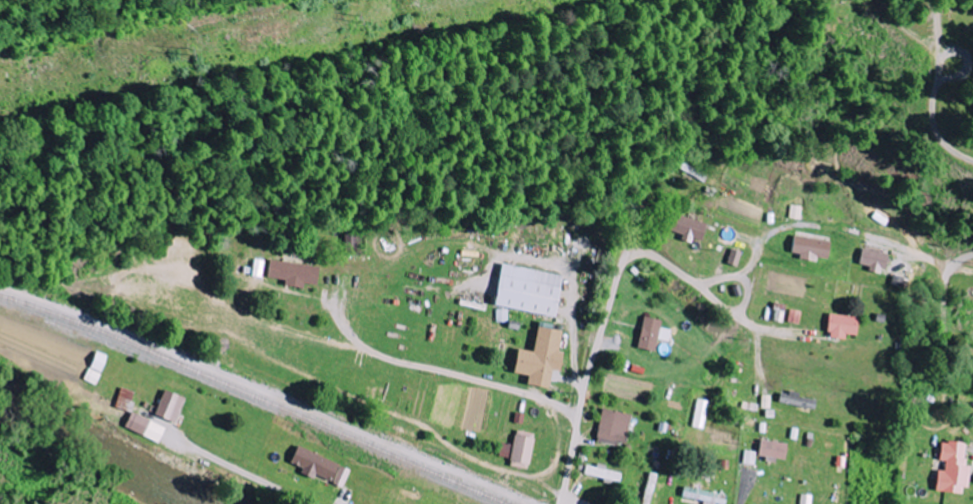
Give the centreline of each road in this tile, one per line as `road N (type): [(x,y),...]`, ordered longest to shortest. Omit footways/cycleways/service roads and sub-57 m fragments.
road 1 (residential): [(557,503),(626,263),(652,256),(698,286)]
road 2 (residential): [(317,503),(185,441)]
road 3 (residential): [(972,162),(941,137),(933,107),(937,83),(963,56)]
road 4 (residential): [(727,278),(698,286),(727,310),(739,310),(749,285),(727,278)]
road 5 (residential): [(972,361),(948,347),(946,334),(948,280),(972,255)]

